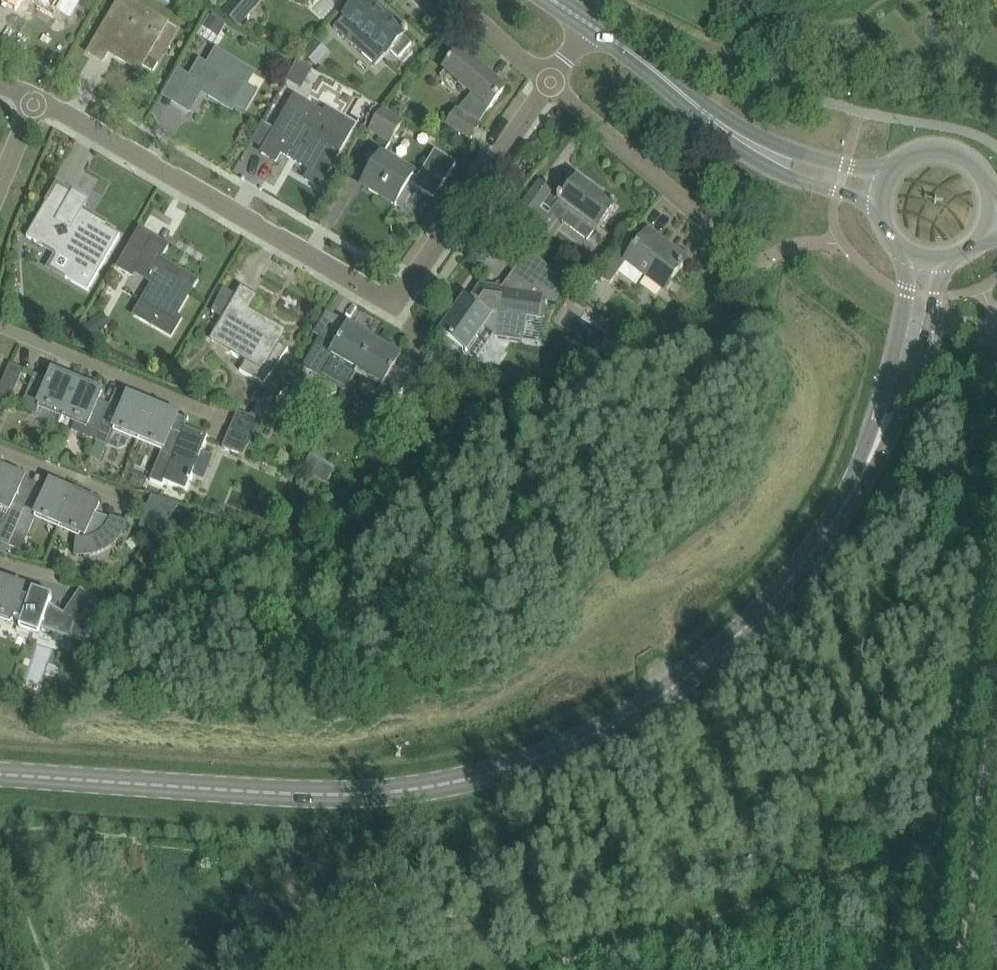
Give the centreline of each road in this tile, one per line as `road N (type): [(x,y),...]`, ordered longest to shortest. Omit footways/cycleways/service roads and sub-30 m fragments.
road 1 (secondary): [(0,773),(330,795),(456,781),(567,747),(661,697),(741,633),(825,535),(879,442)]
road 2 (residential): [(381,308),(283,241),(28,103)]
road 3 (residential): [(381,308),(397,312),(411,303),(550,83)]
road 4 (residential): [(749,256),(550,83)]
road 5 (unclassified): [(966,969),(996,732)]
road 6 (residential): [(192,397),(0,326)]
road 7 (tertiary): [(748,143),(590,24)]
road 8 (tertiary): [(748,143),(787,174),(883,204)]
road 9 (tertiary): [(892,175),(748,143)]
road 10 (secondary): [(992,202),(978,169),(946,151),(921,153),(892,175)]
road 11 (secondary): [(879,442),(904,407),(930,321)]
road 12 (secondary): [(903,315),(880,402),(879,442)]
road 13 (residential): [(550,83),(453,0)]

